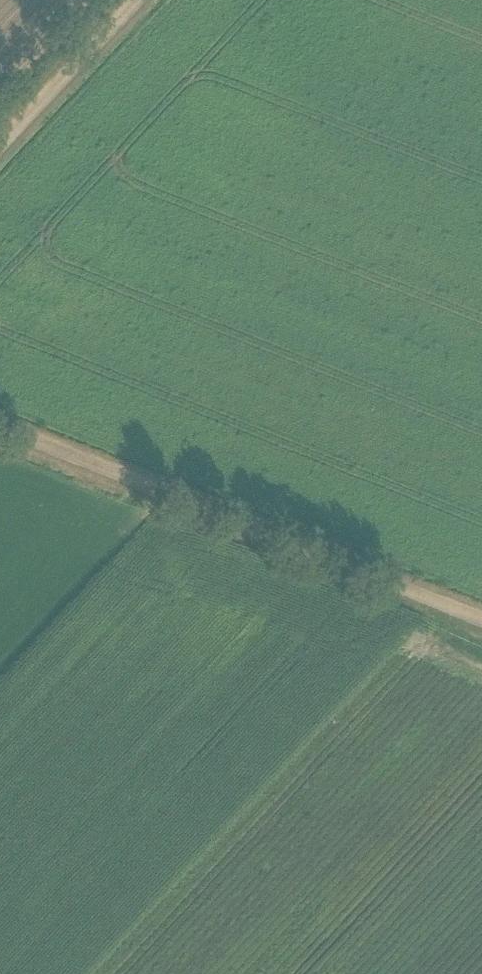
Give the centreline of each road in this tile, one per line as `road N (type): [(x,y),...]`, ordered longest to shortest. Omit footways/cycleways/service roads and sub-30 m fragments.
road 1 (track): [(0,429),(481,620)]
road 2 (track): [(150,0),(0,162)]

